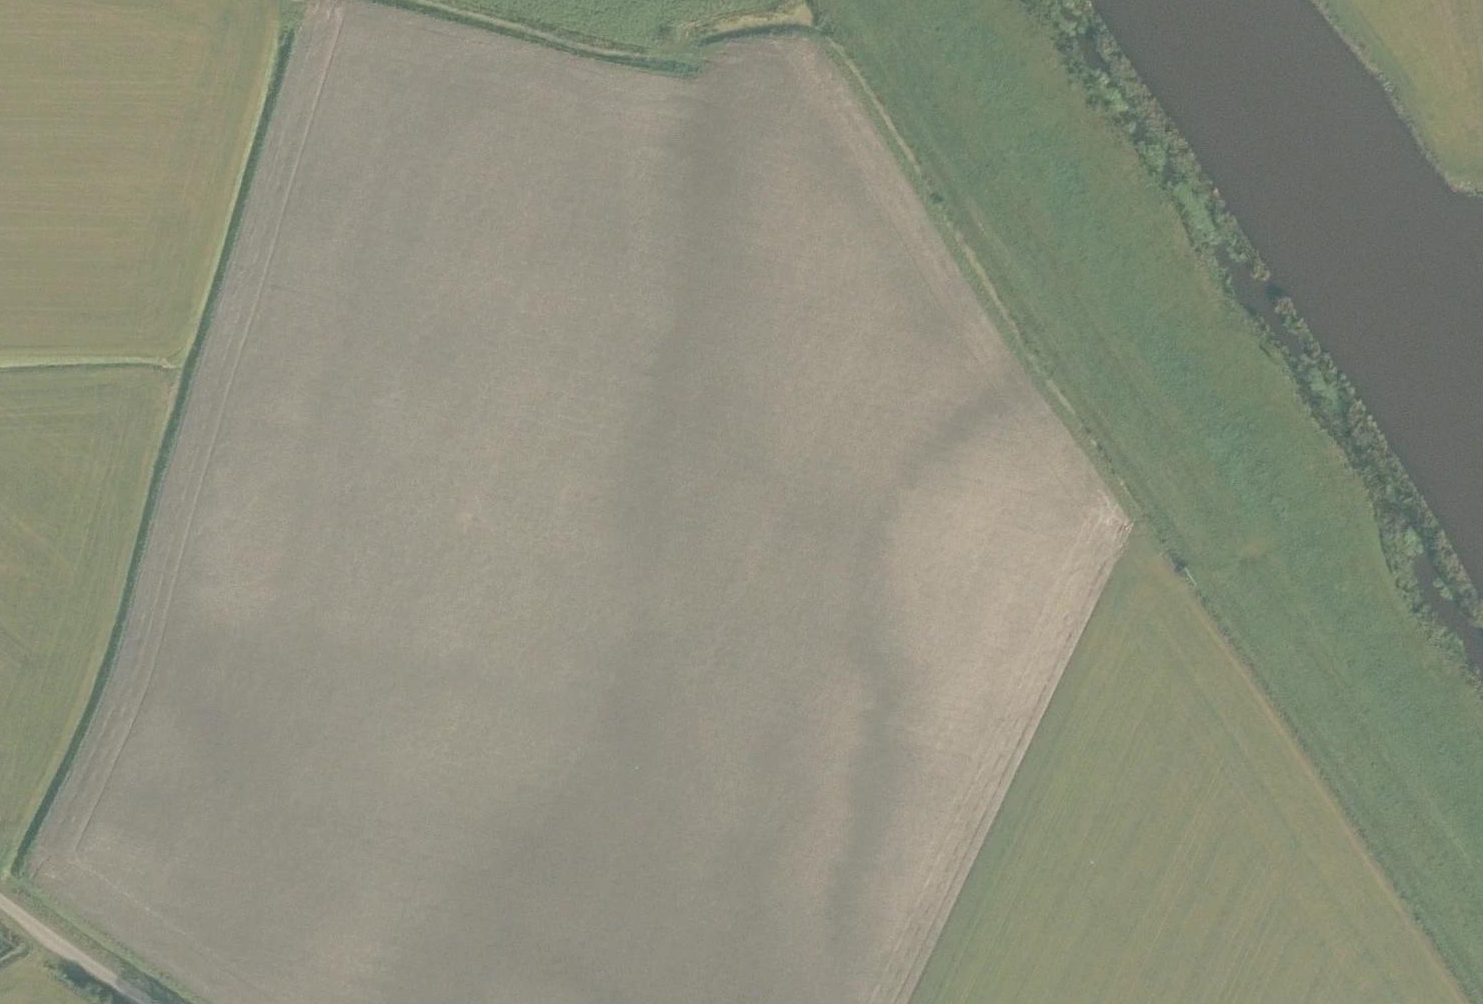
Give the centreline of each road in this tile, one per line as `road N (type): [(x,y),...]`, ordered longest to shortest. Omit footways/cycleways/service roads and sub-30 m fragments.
road 1 (unclassified): [(162,1003),(0,889)]

